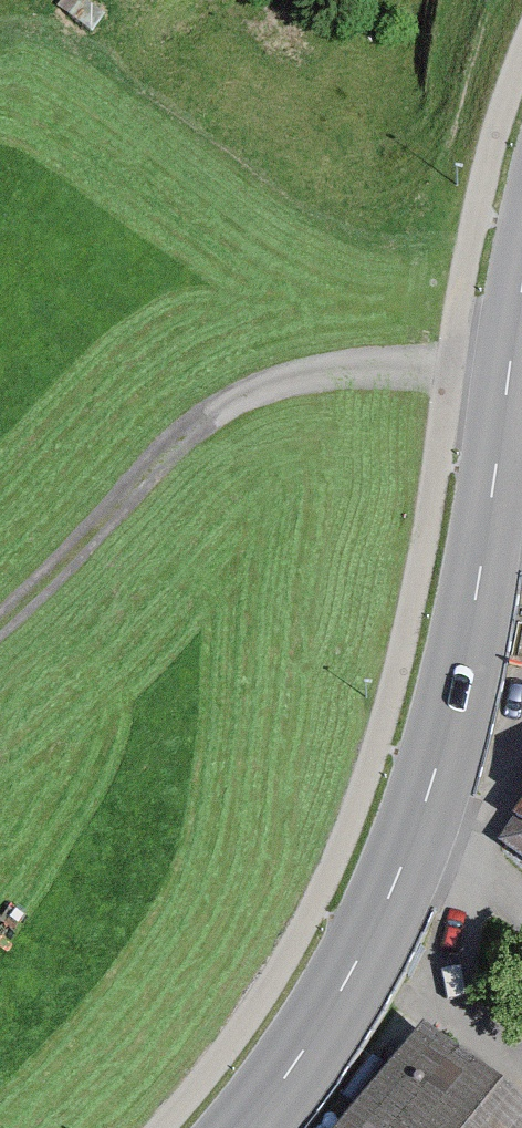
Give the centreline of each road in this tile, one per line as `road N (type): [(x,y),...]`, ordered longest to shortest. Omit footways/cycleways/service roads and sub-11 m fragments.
road 1 (primary): [(521,304),(469,643),(443,755),(369,946),(246,1127)]
road 2 (track): [(0,628),(165,453),(263,389),(332,369),(400,366),(510,377)]
road 3 (track): [(521,948),(476,890),(405,862)]

